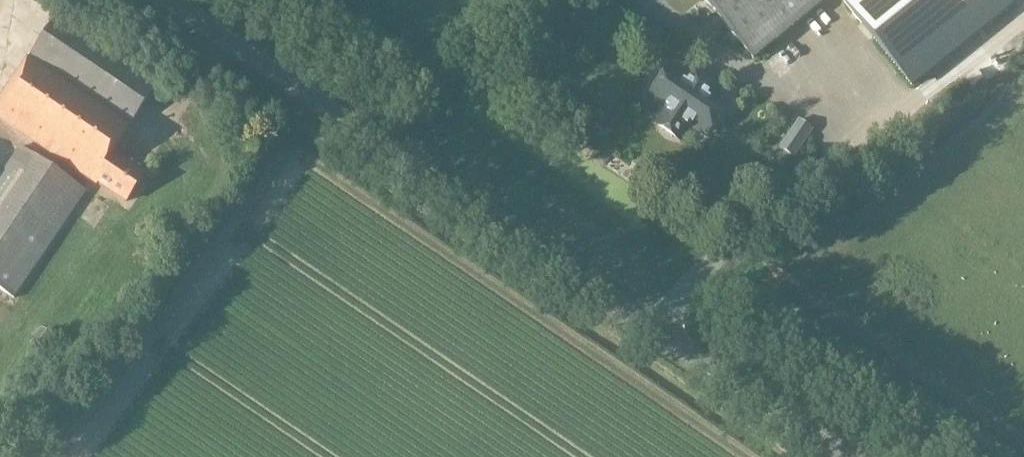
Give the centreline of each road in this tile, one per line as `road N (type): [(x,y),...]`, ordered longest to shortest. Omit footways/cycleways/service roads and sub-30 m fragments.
road 1 (unclassified): [(845,456),(168,0)]

